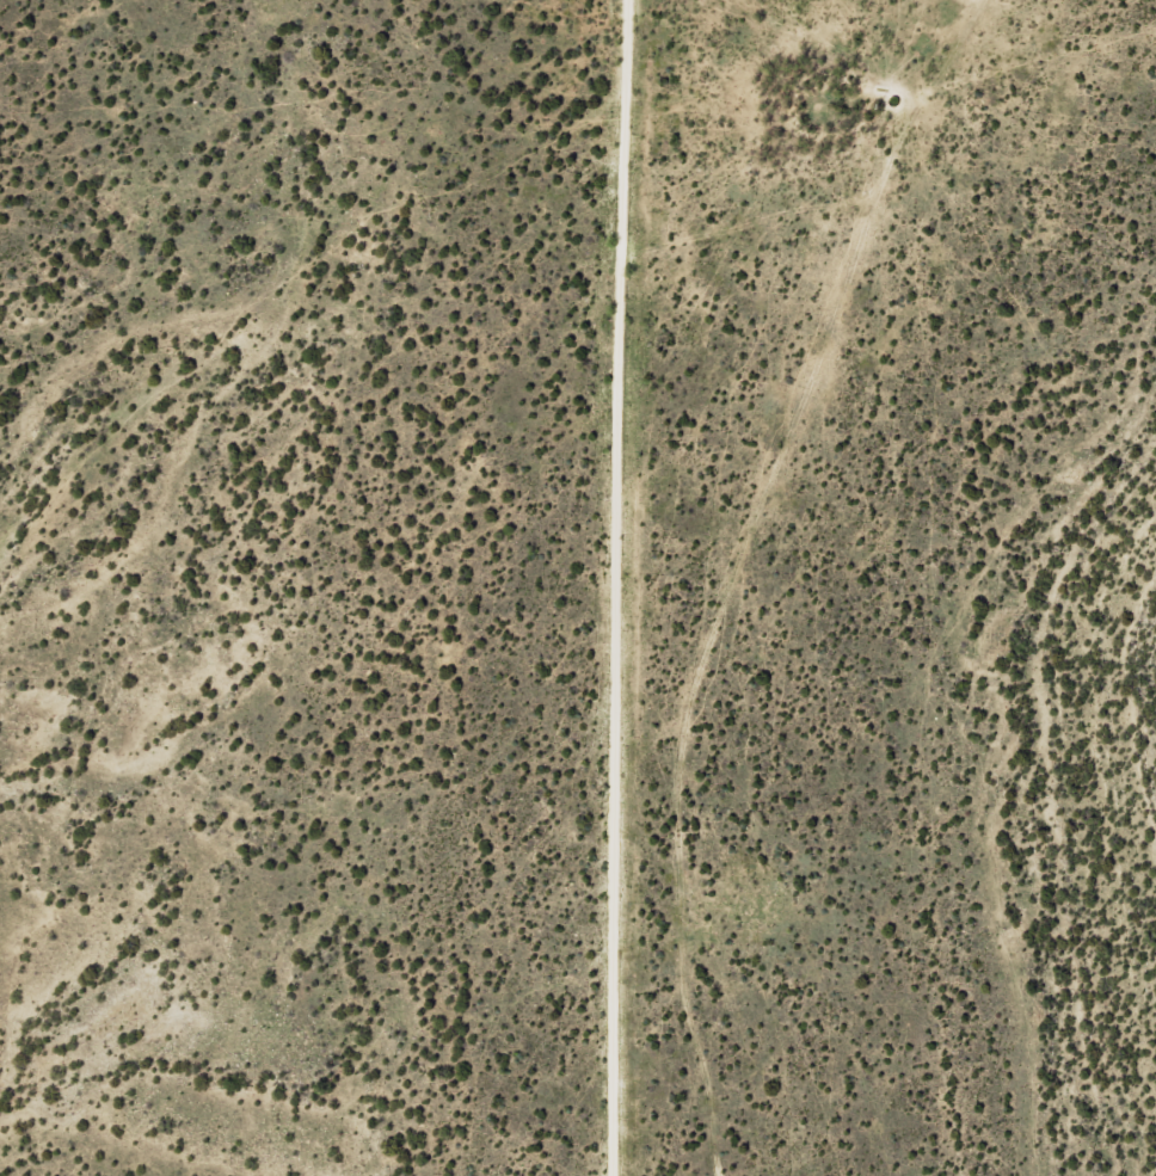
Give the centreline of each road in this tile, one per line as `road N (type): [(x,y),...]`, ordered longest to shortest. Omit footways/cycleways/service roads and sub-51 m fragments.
road 1 (track): [(998,0),(851,255),(672,737),(672,959),(702,1133),(726,1145),(726,1175)]

